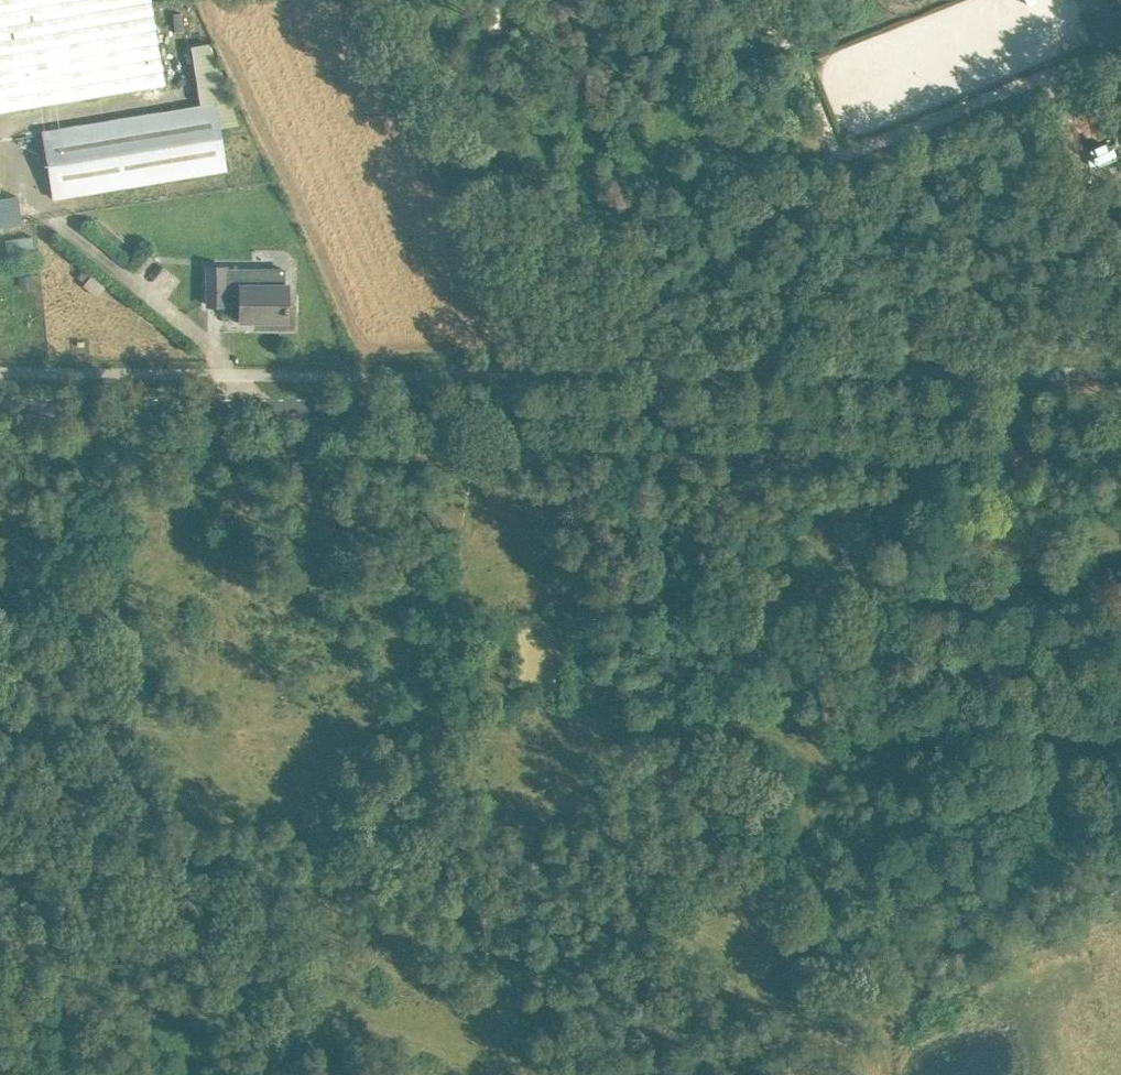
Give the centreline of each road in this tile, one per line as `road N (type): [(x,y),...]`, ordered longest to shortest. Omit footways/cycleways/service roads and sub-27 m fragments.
road 1 (tertiary): [(0,408),(1120,408)]

